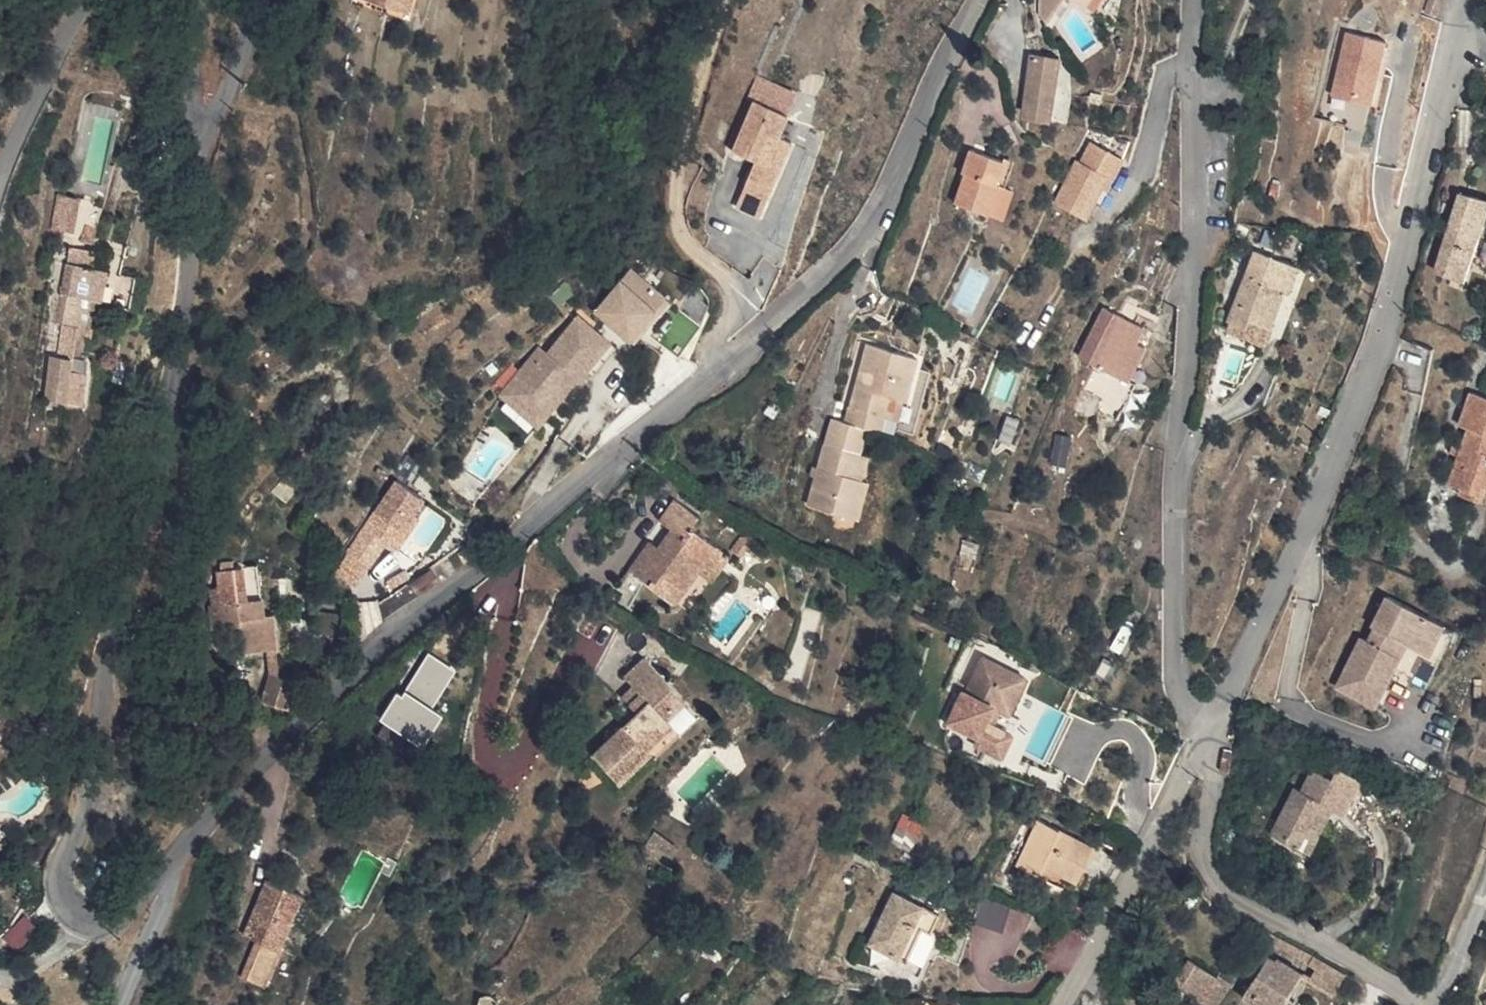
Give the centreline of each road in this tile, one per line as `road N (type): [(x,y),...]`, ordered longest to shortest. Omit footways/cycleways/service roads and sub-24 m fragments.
road 1 (residential): [(175,865),(218,809),(368,657),(724,368),(857,241),(982,0)]
road 2 (residential): [(199,145),(190,273),(148,524),(110,651),(88,806),(63,886),(87,919),(104,919),(120,914),(175,865)]
road 3 (residential): [(1212,728),(1381,343),(1464,0)]
road 4 (residential): [(1195,0),(1197,226),(1178,459),(1178,653),(1188,705),(1212,728)]
road 5 (residential): [(1198,757),(1213,772),(1216,791),(1203,844),(1210,878),(1407,990),(1416,1004)]
road 6 (residential): [(1061,1004),(1198,757)]
road 7 (residential): [(85,0),(0,182)]
road 8 (residential): [(263,0),(233,83),(199,145)]
road 9 (residential): [(175,865),(125,1004)]
road 10 (residential): [(199,145),(202,0)]
road 11 (residential): [(1436,1004),(1485,893)]

